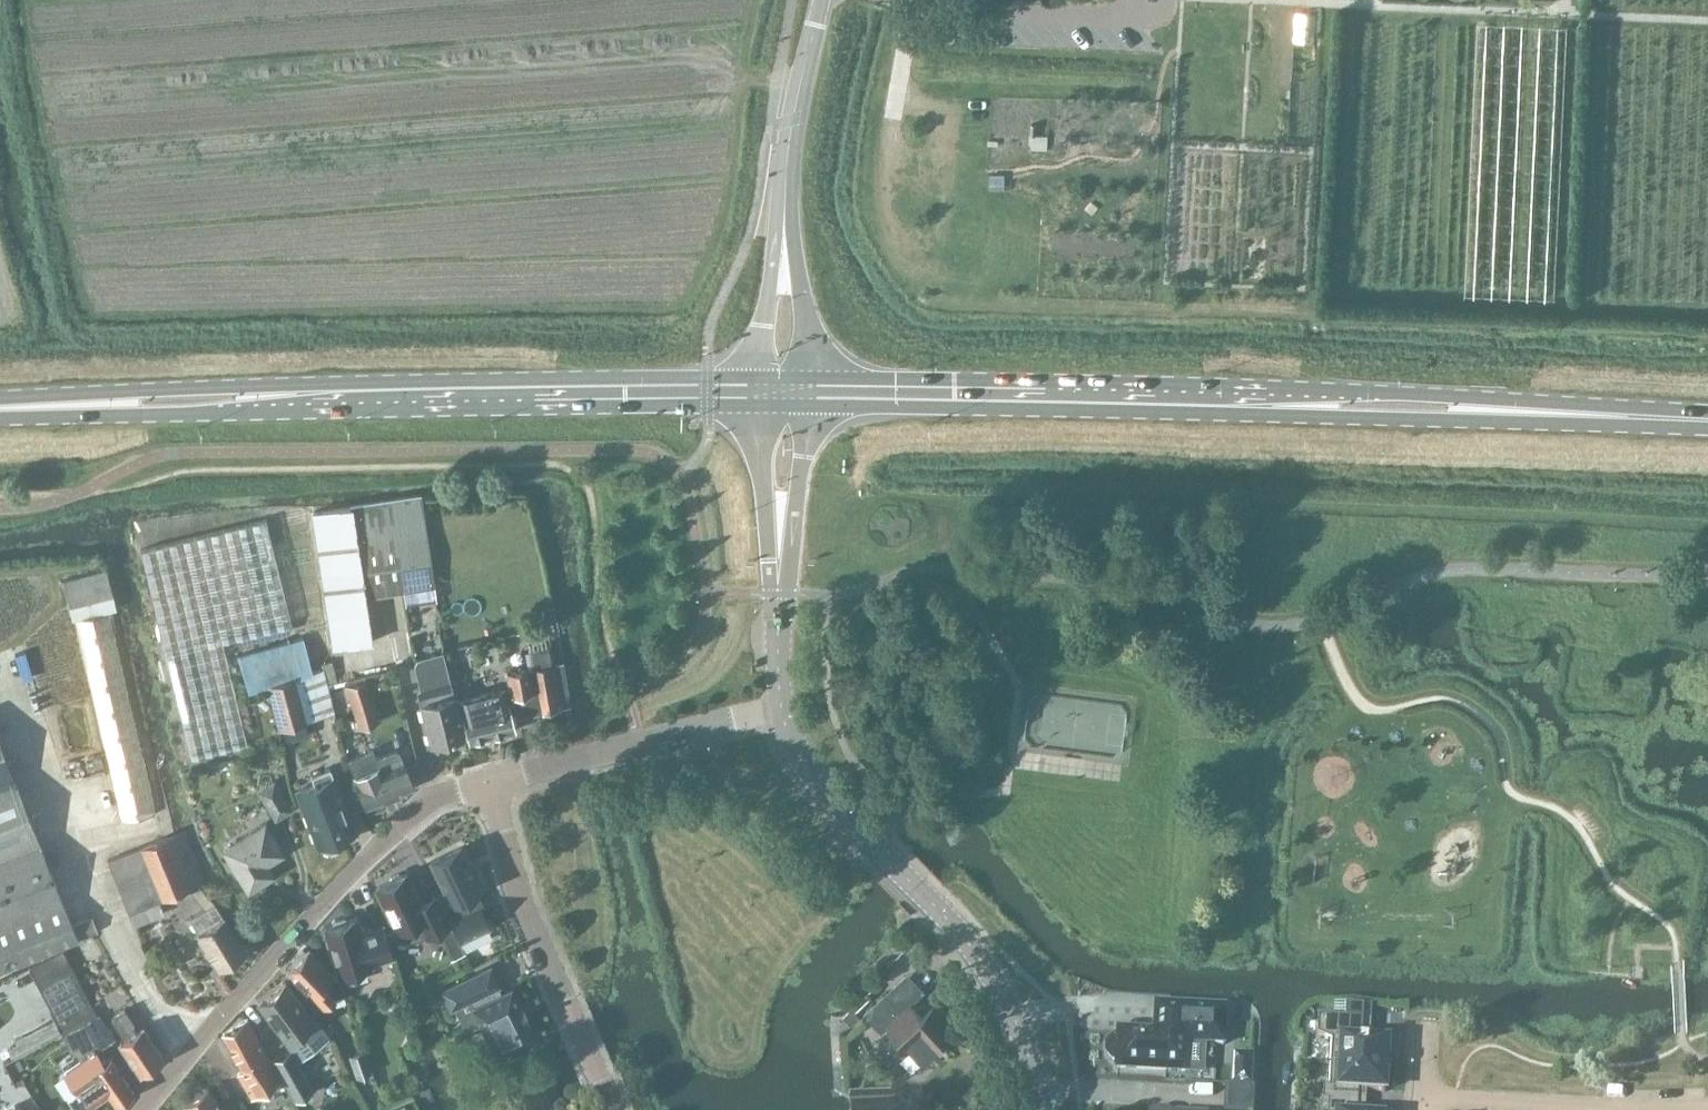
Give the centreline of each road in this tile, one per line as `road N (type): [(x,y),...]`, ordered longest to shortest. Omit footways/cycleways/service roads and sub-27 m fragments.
road 1 (secondary): [(1707,422),(1222,398),(782,397)]
road 2 (secondary): [(782,397),(0,408)]
road 3 (tertiary): [(1042,1109),(1021,1033),(987,970),(803,761),(781,706)]
road 4 (residential): [(143,1109),(357,869),(421,811),(482,786)]
road 5 (unclassified): [(782,397),(792,121),(823,0)]
road 6 (residential): [(613,1109),(482,786)]
road 7 (tertiary): [(781,706),(782,397)]
road 8 (residential): [(1424,1098),(1707,1108)]
road 9 (residential): [(482,786),(640,743)]
road 10 (unclassified): [(640,743),(781,706)]

